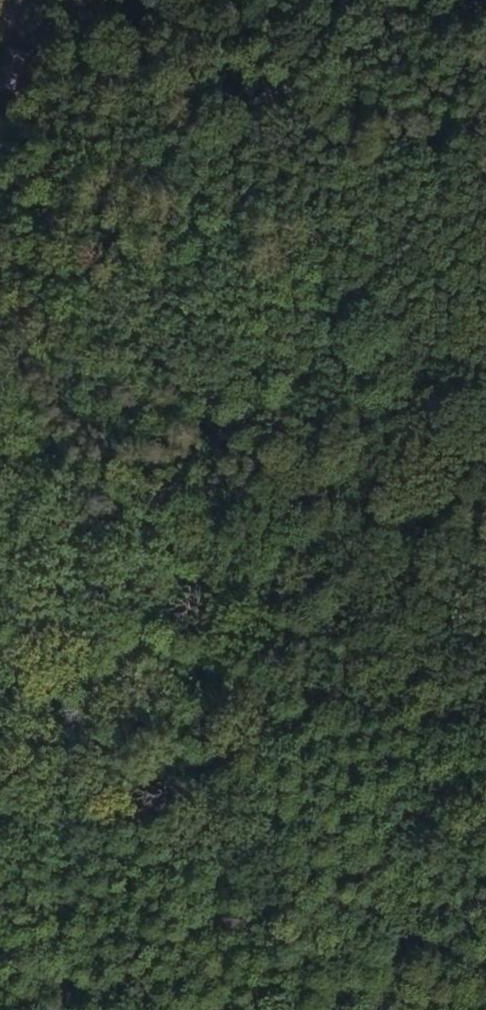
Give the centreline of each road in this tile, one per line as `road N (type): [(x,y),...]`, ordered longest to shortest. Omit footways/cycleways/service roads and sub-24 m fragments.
road 1 (track): [(100,0),(80,45),(0,408)]

